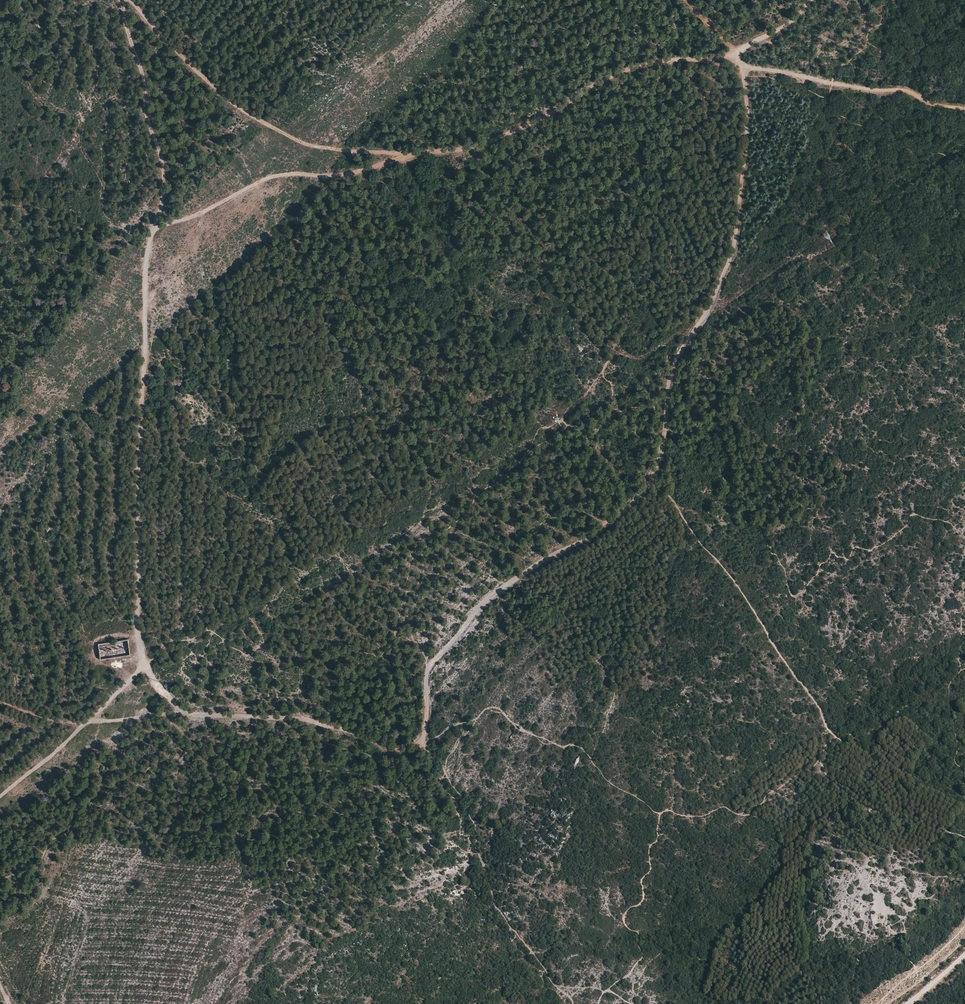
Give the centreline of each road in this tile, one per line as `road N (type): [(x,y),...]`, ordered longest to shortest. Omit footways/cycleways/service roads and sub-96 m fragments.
road 1 (track): [(743,62),(749,110),(737,239),(715,299),(673,371),(665,449),(647,489),(600,530),(507,585),(430,662),(419,746),(387,748),(315,721),(179,711)]
road 2 (track): [(156,227),(140,446),(146,665)]
road 3 (track): [(414,155),(479,148),(622,74),(734,57)]
road 4 (track): [(130,0),(235,107),(301,145),(414,155)]
road 5 (track): [(156,227),(192,219),(271,179),(349,176),(414,155)]
road 6 (track): [(122,0),(162,161),(156,227)]

